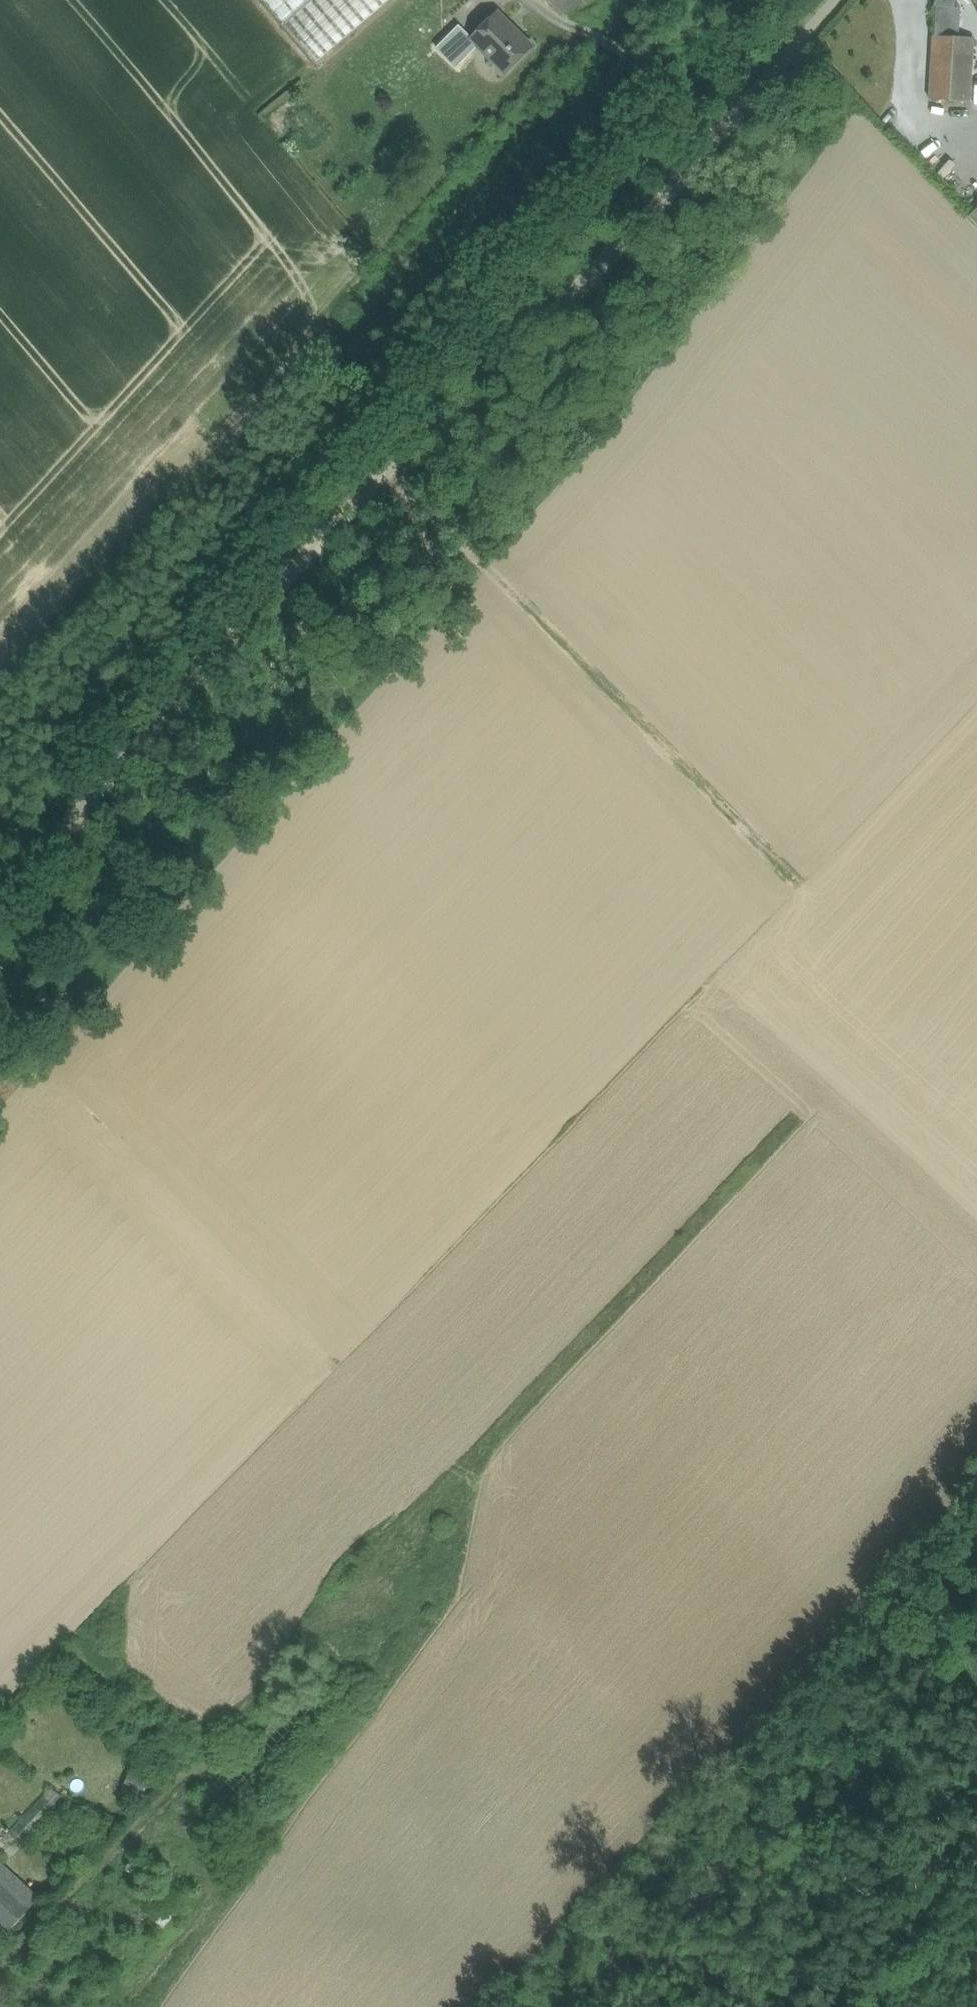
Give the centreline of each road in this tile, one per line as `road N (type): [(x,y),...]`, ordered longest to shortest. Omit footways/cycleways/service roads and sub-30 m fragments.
road 1 (track): [(0,895),(330,525),(754,103),(840,0)]
road 2 (track): [(904,0),(920,111),(955,142)]

